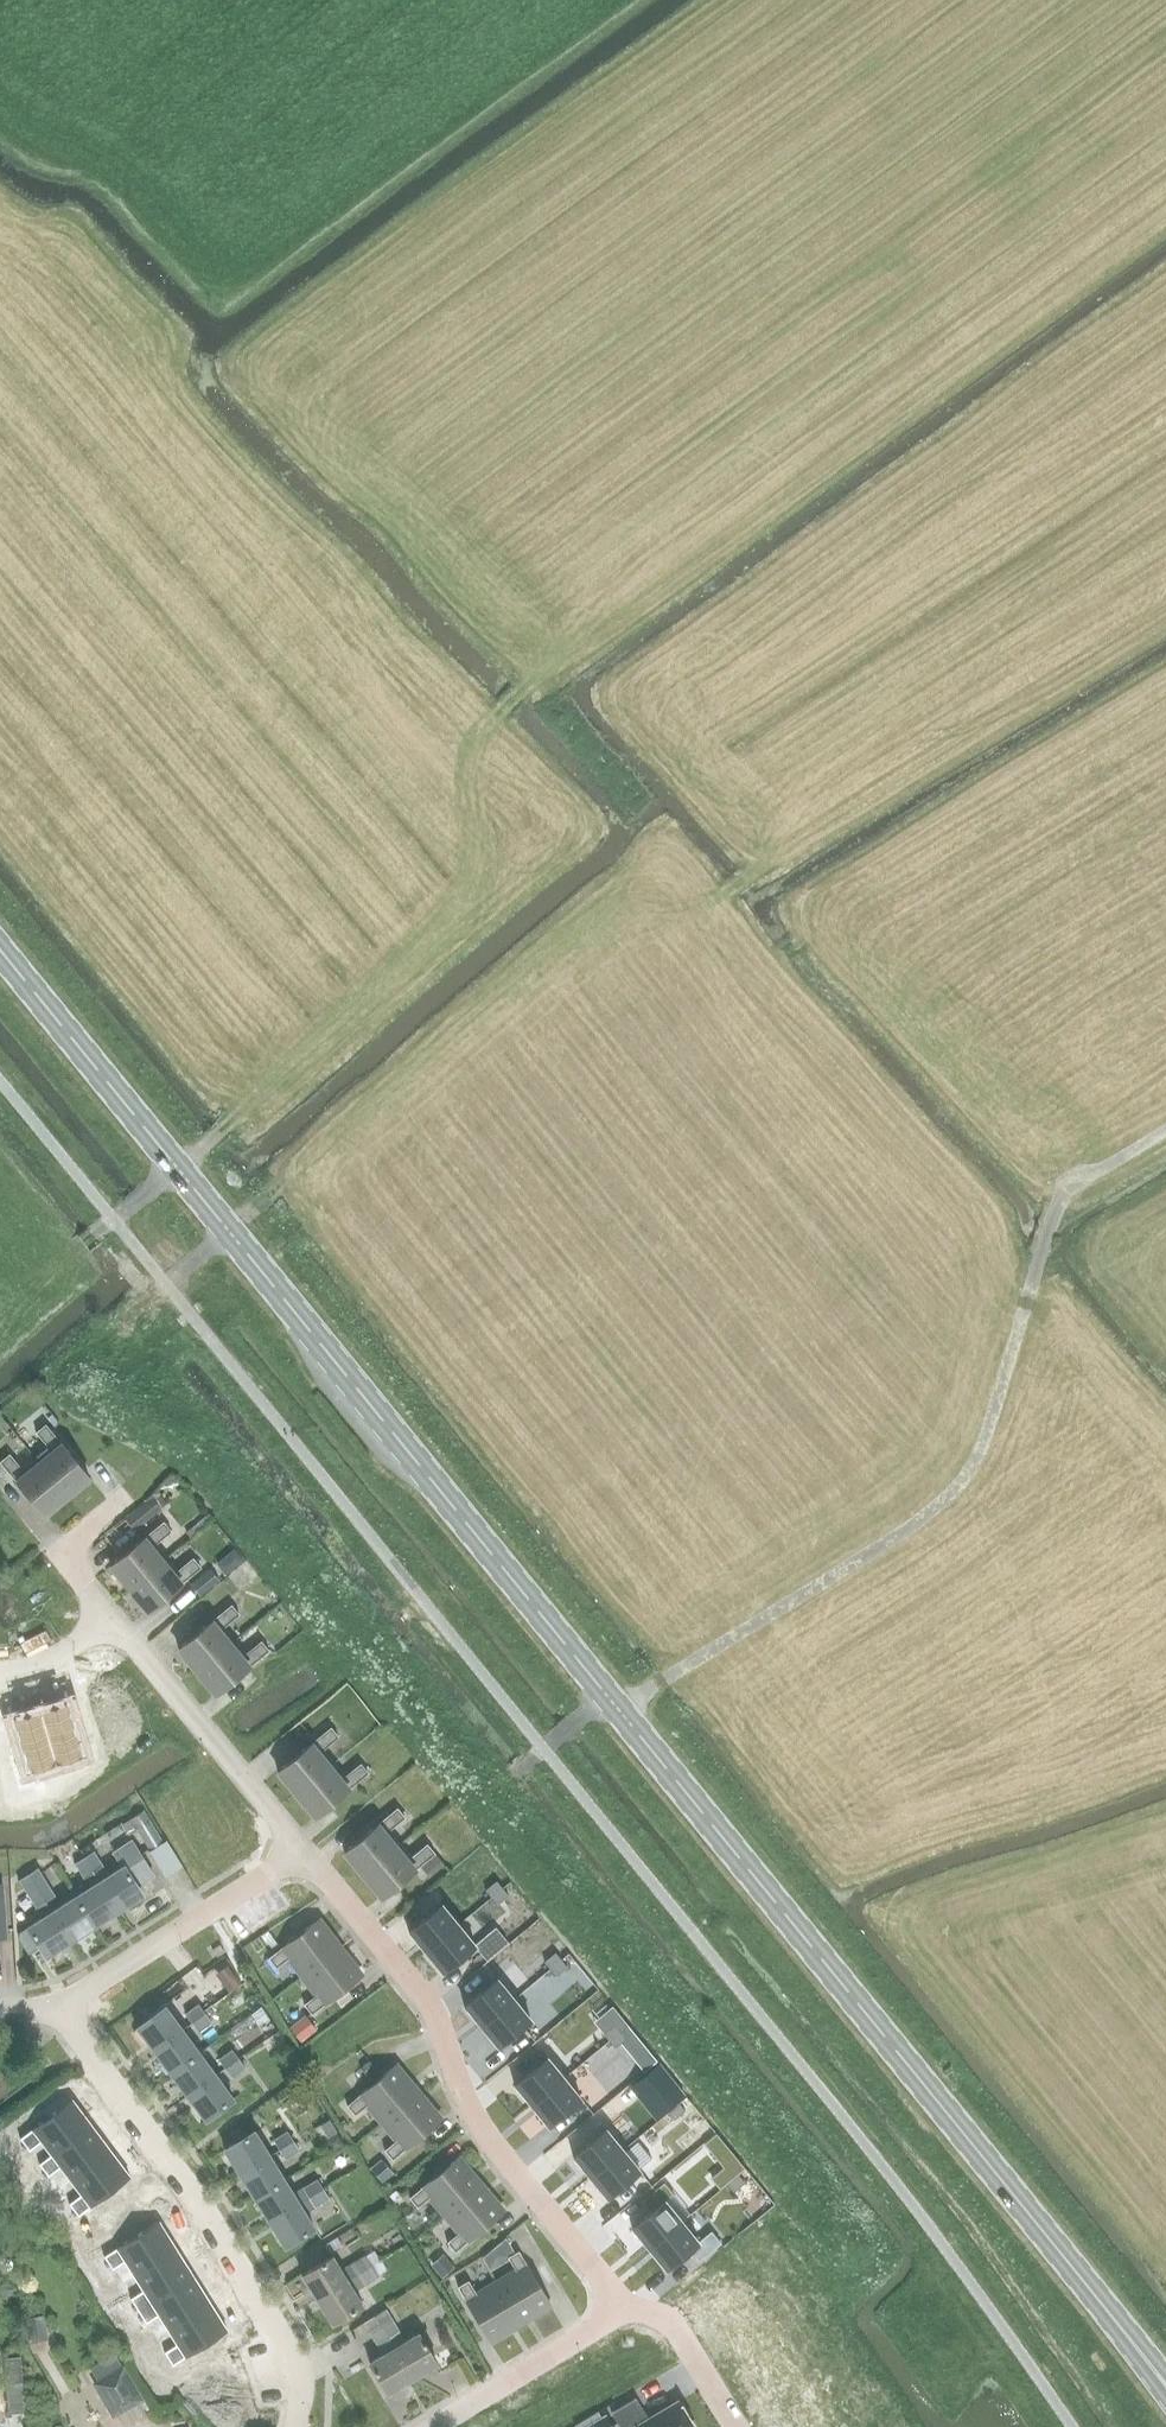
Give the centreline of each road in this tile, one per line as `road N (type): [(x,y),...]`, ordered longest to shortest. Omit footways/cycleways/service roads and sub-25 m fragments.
road 1 (primary): [(1164,2382),(0,952)]
road 2 (residential): [(299,1853),(426,2002),(475,2128),(622,2311)]
road 3 (residential): [(295,2426),(299,2390),(289,2351),(61,2008)]
road 4 (residential): [(112,1619),(299,1853)]
road 5 (residential): [(61,2008),(299,1853)]
road 6 (residential): [(438,2426),(622,2311)]
road 7 (residential): [(622,2311),(667,2320),(682,2334),(737,2426)]
road 8 (residential): [(120,1511),(66,1556),(112,1619)]
road 9 (residential): [(5,1672),(55,1661),(112,1619)]

